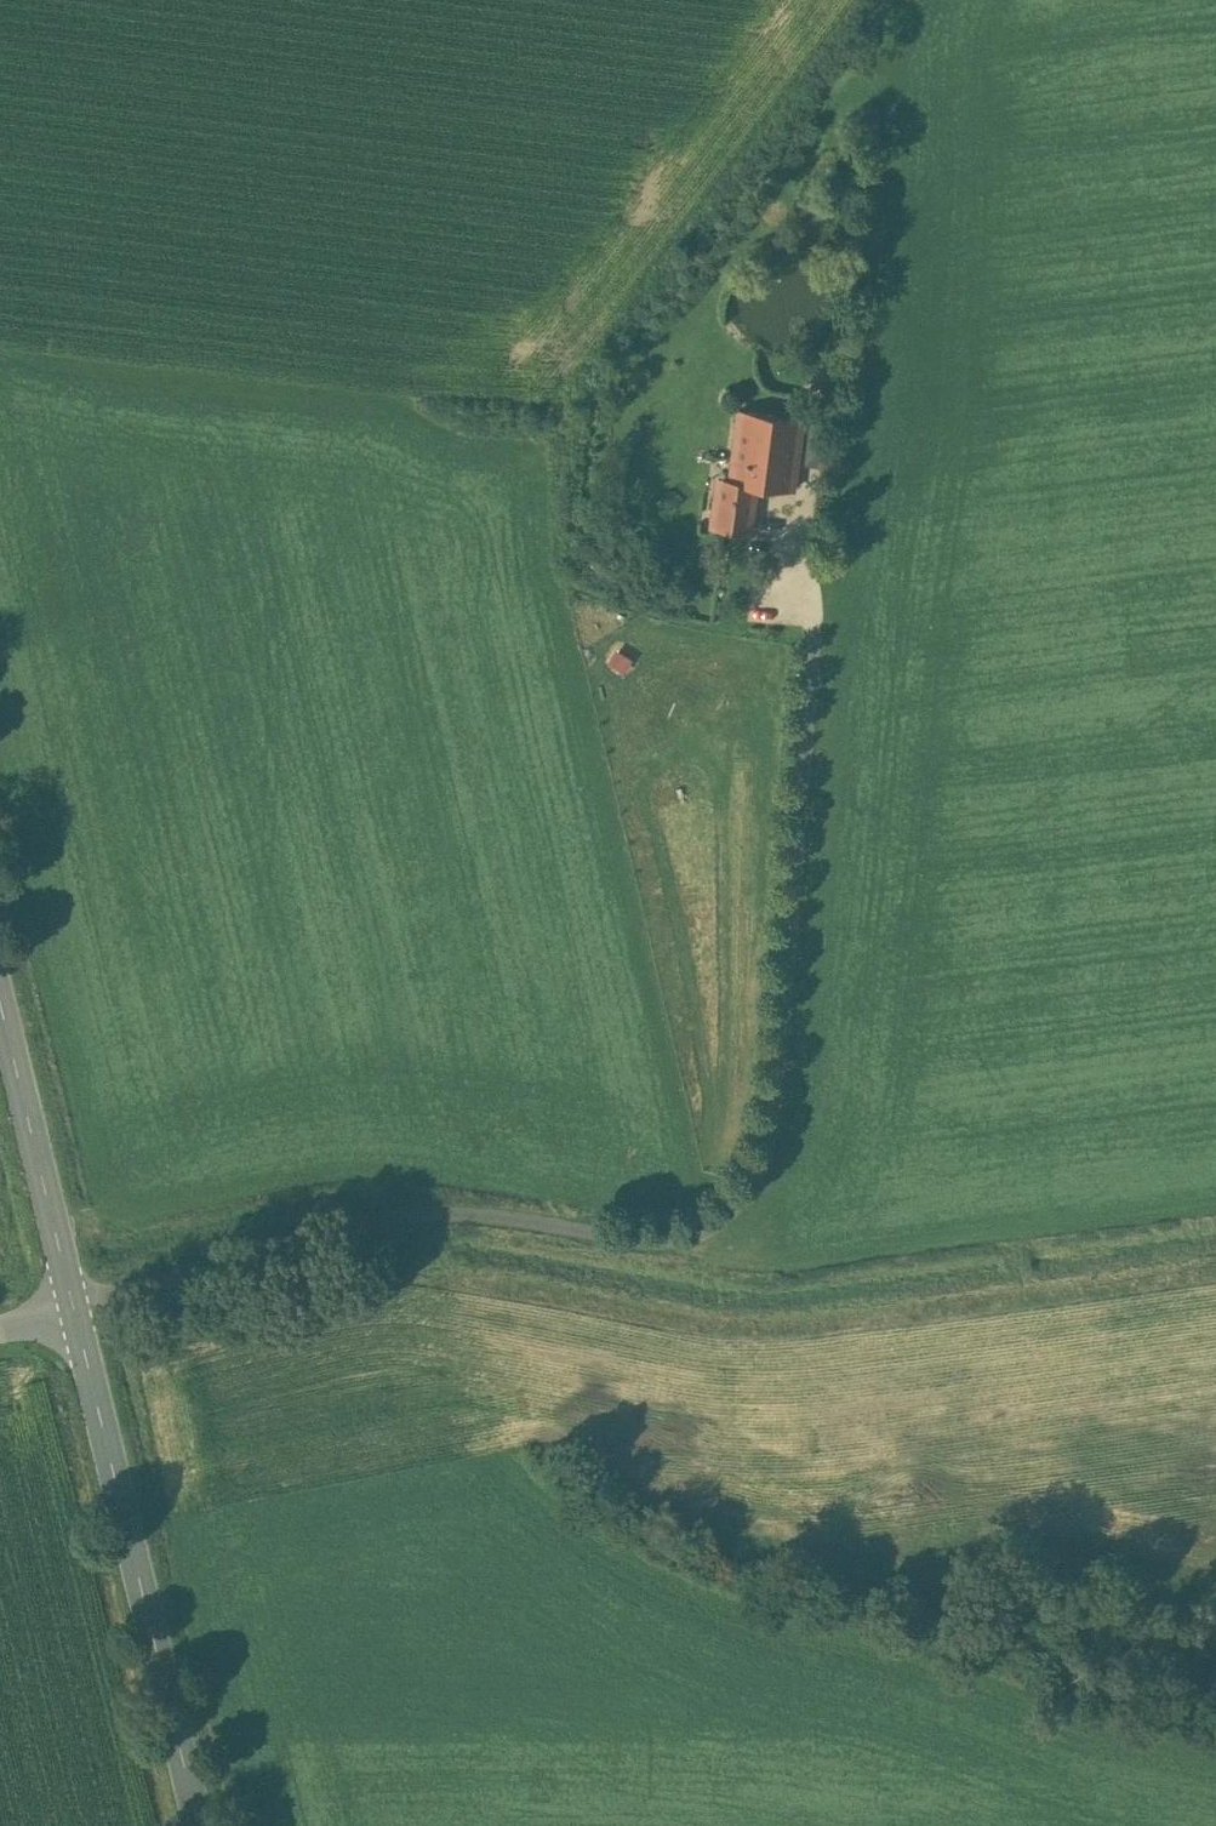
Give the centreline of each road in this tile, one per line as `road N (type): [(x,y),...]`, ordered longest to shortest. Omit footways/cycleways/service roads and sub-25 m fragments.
road 1 (secondary): [(72,1303),(197,1825)]
road 2 (secondary): [(0,1004),(72,1303)]

